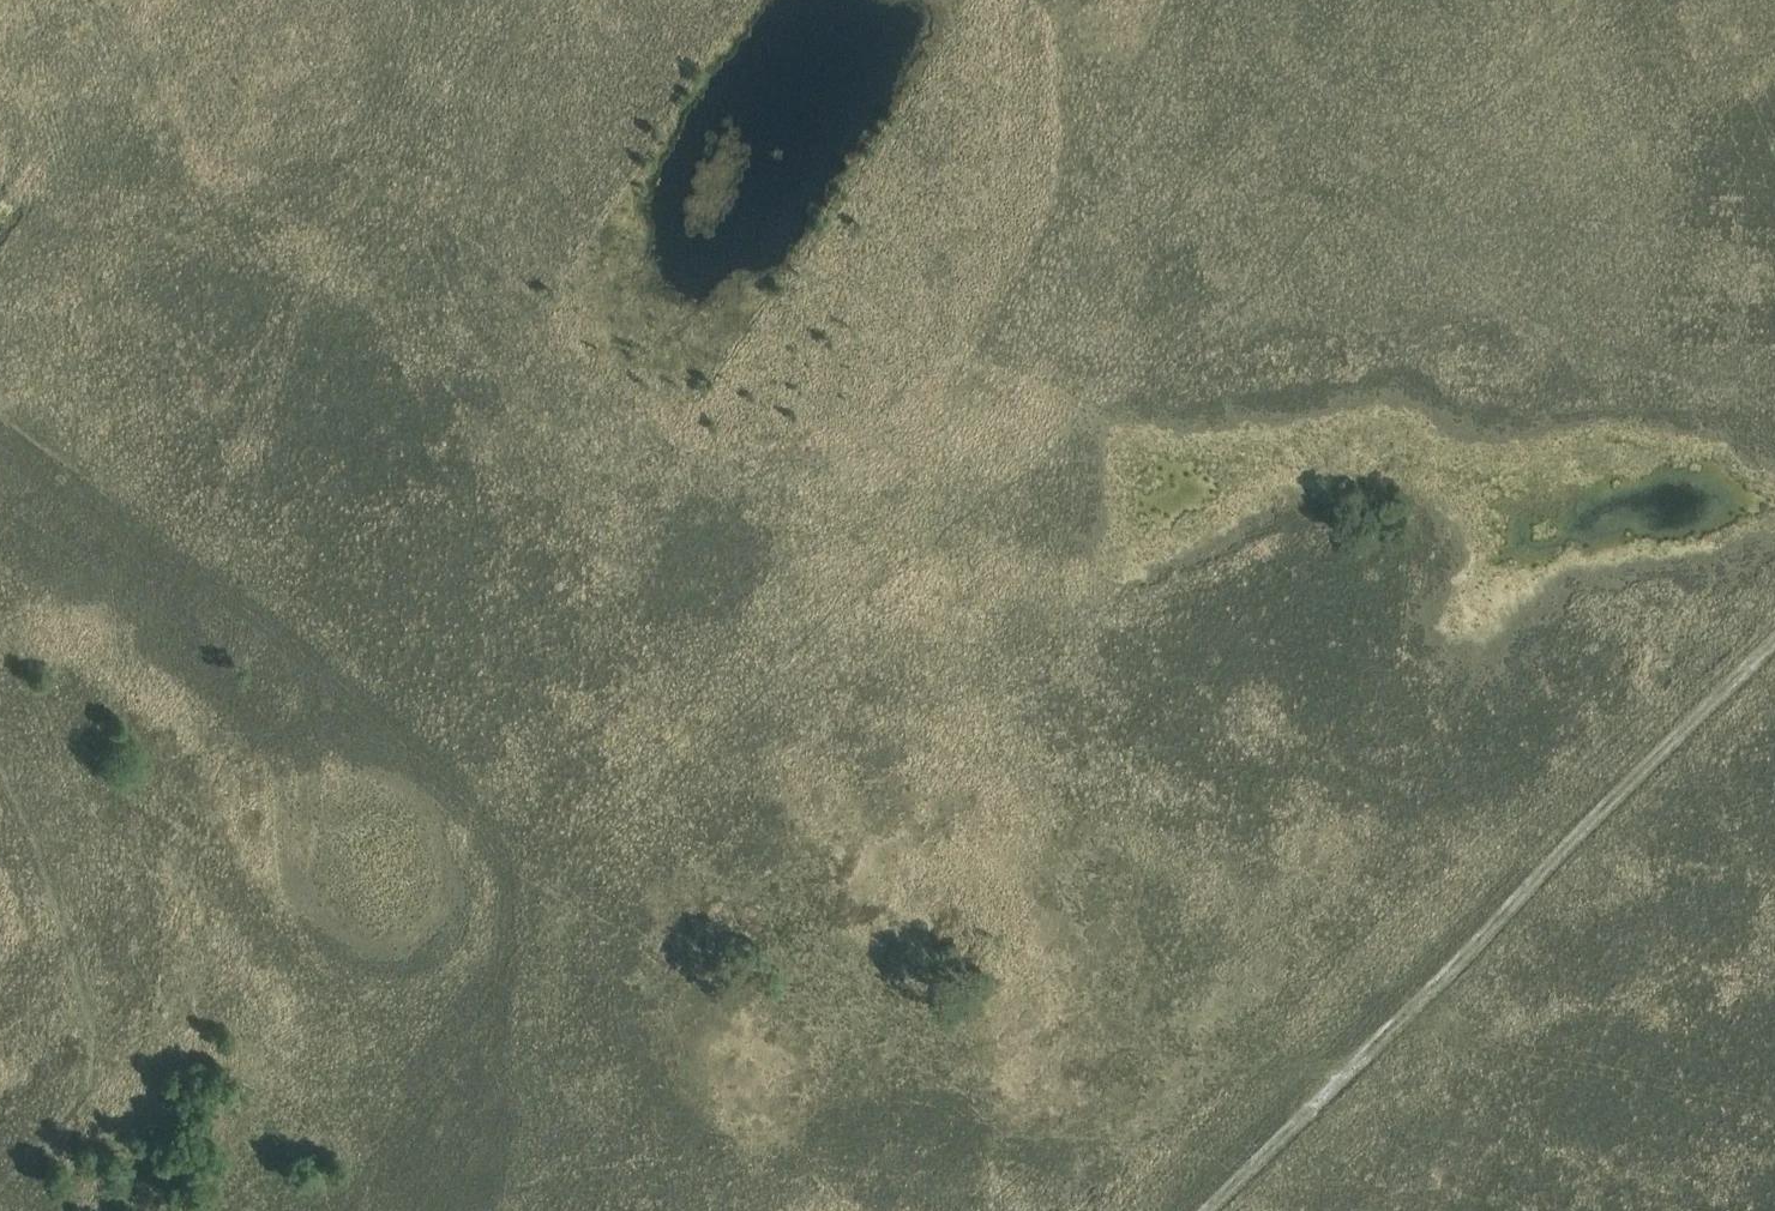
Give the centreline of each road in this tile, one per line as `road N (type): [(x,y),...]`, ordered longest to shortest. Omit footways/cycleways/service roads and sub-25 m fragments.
road 1 (track): [(1209,1210),(1774,644)]

